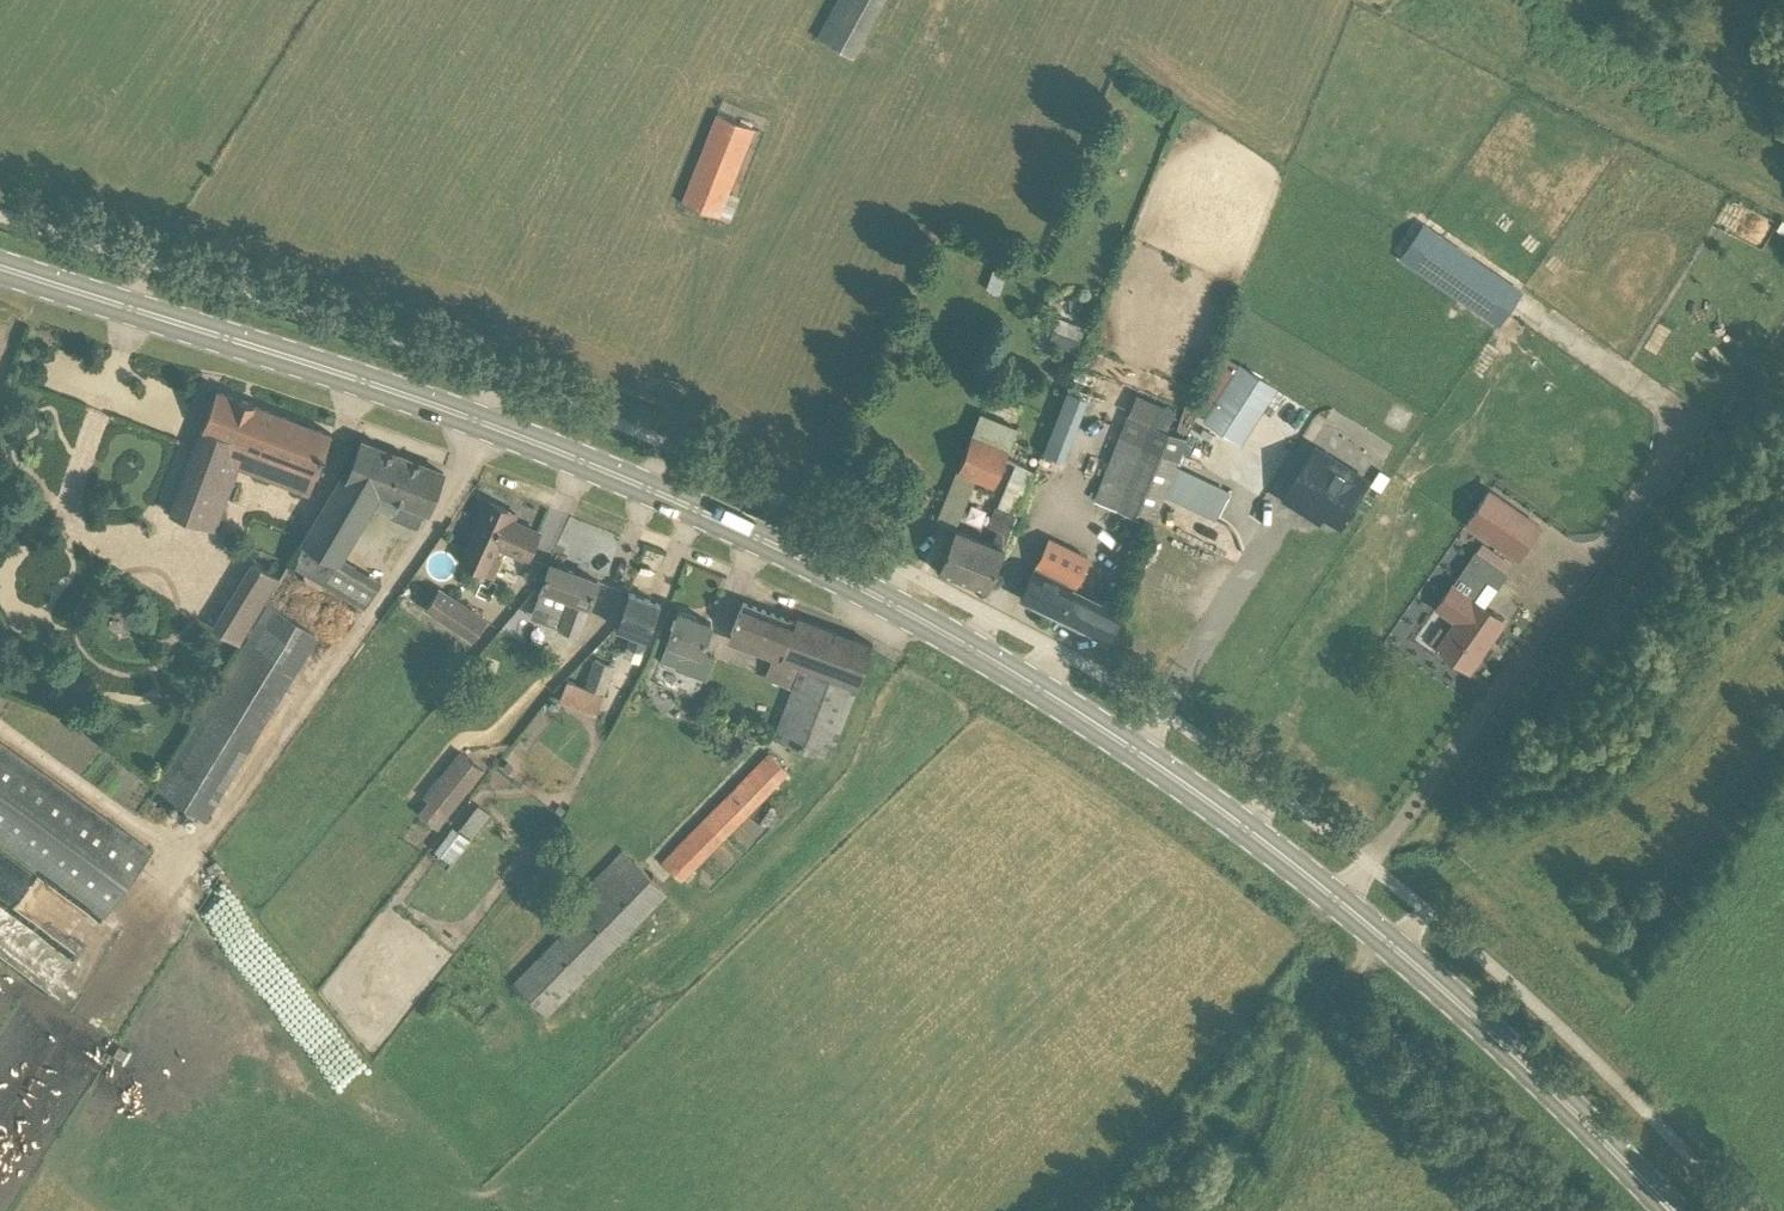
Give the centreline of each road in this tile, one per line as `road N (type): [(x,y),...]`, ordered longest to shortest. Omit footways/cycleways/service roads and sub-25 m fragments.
road 1 (secondary): [(1672,1210),(1408,960),(1206,800),(916,616),(538,443),(0,264)]

